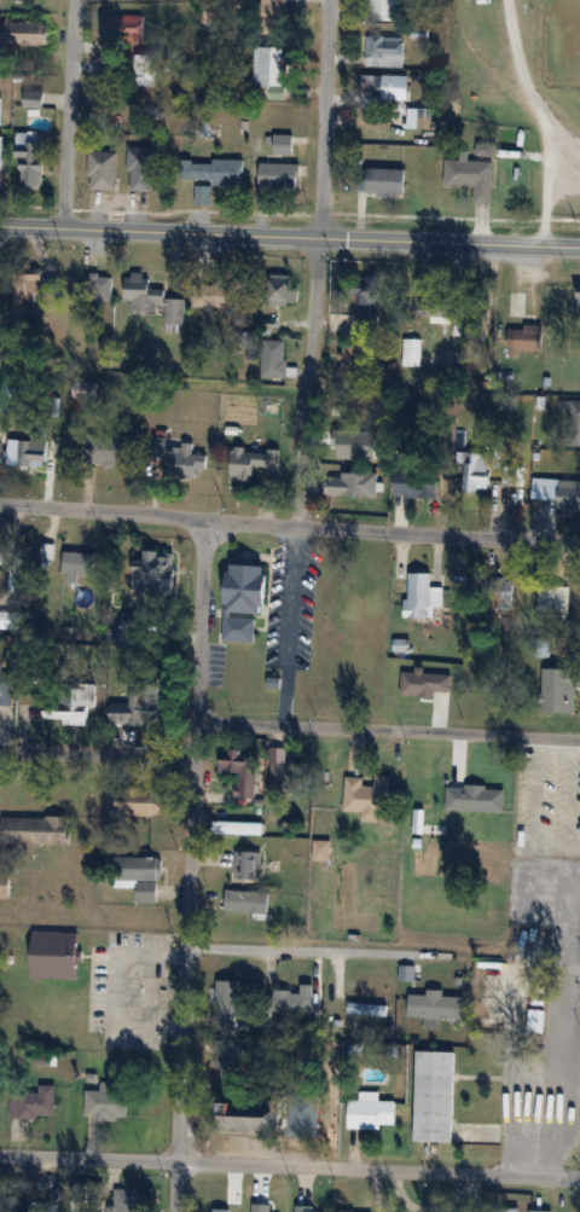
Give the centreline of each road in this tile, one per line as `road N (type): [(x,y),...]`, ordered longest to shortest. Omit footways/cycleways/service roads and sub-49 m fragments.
road 1 (residential): [(175,1211),(208,521)]
road 2 (residential): [(579,741),(220,725),(166,755),(0,749)]
road 3 (residential): [(579,544),(0,505)]
road 4 (residential): [(579,1178),(0,1155)]
road 5 (secondary): [(579,248),(0,227)]
road 6 (residential): [(297,526),(326,0)]
road 7 (residential): [(59,230),(74,0)]

